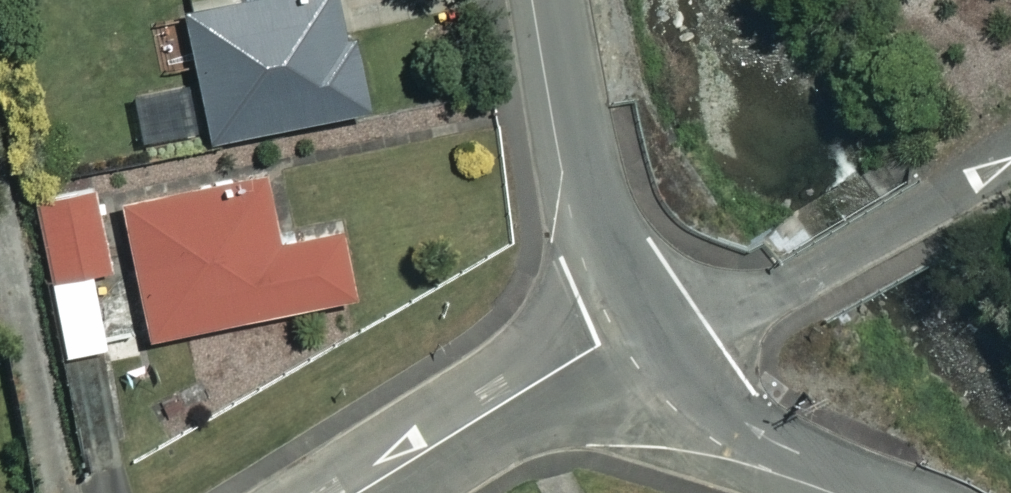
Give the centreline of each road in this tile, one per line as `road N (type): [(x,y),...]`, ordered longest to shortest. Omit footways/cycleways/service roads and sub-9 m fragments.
road 1 (residential): [(1010,160),(805,277),(663,328)]
road 2 (residential): [(355,492),(567,363),(663,328)]
road 3 (residential): [(663,328),(606,221),(561,0)]
road 4 (residential): [(900,492),(812,461),(761,432),(709,390),(663,328)]

